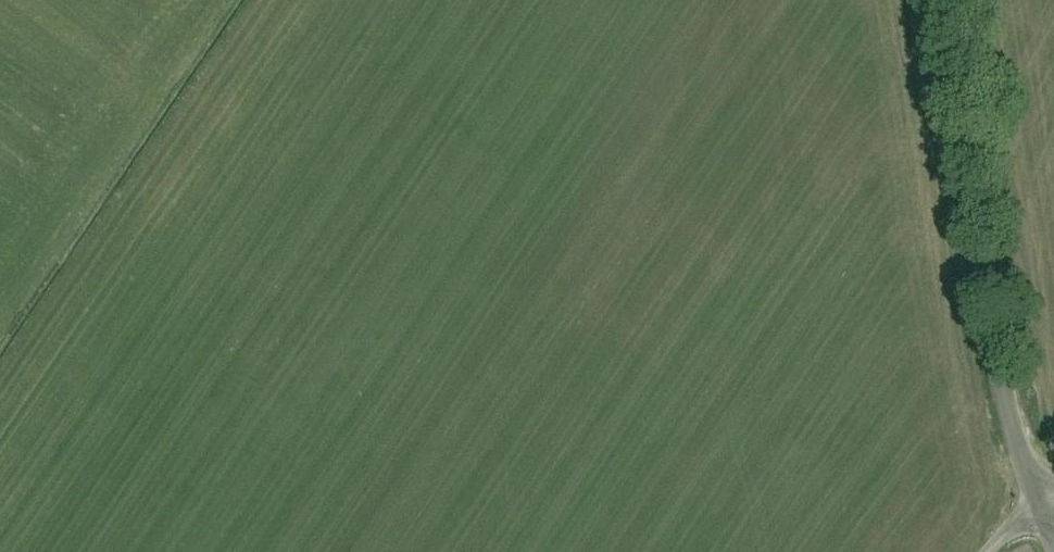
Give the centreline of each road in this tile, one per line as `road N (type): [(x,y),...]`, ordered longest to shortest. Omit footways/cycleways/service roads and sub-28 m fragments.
road 1 (unclassified): [(1038,509),(1000,380),(936,0)]

